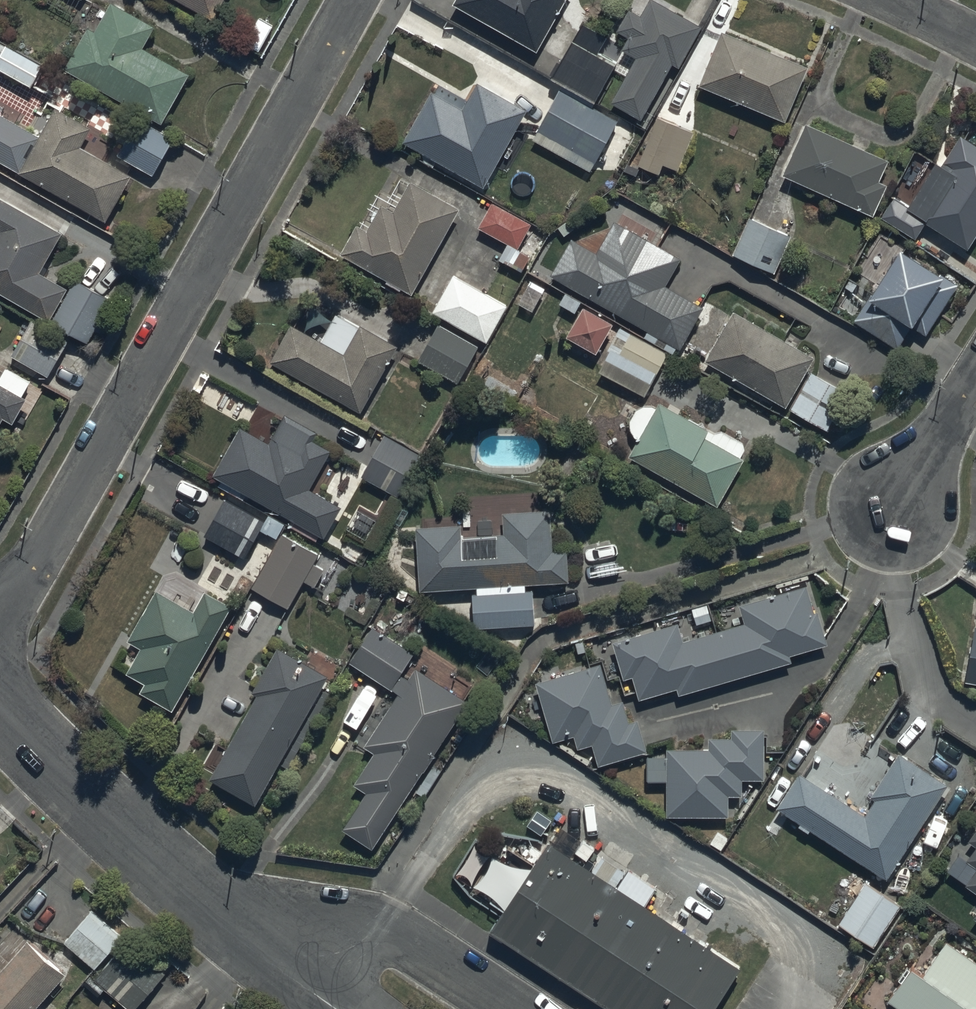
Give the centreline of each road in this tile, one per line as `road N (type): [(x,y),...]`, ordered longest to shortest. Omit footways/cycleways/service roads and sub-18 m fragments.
road 1 (residential): [(0,607),(348,0)]
road 2 (residential): [(0,710),(148,853),(337,1008)]
road 3 (residential): [(975,387),(901,508)]

